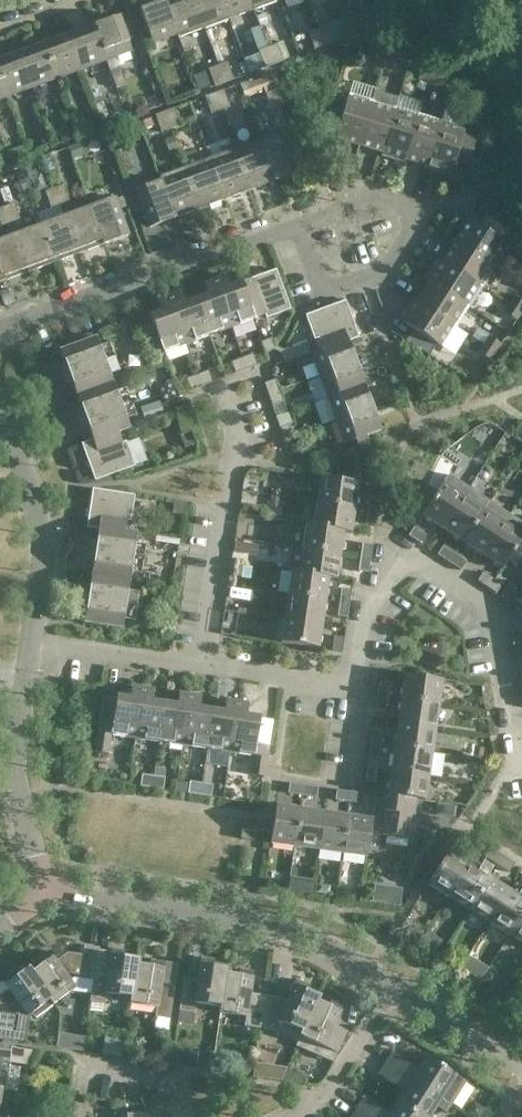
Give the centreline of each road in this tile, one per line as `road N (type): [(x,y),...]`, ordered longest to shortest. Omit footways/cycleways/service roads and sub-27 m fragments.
road 1 (residential): [(521,756),(508,736),(488,621),(461,591),(402,558),(371,599),(357,688)]
road 2 (residential): [(391,991),(284,925),(39,890)]
road 3 (residential): [(0,337),(31,317),(296,221)]
road 4 (residential): [(296,221),(374,195),(429,210),(389,274),(322,293)]
road 5 (residential): [(201,664),(232,461),(220,397)]
road 6 (residential): [(31,641),(44,529),(0,411)]
road 7 (residential): [(39,890),(15,768),(26,676)]
road 8 (residential): [(280,1116),(318,1098),(391,991)]
road 9 (residential): [(201,664),(31,641)]
road 10 (residential): [(357,688),(201,664)]
road 11 (residential): [(521,1067),(391,991)]
road 12 (residential): [(86,1064),(179,1078),(182,1116)]

